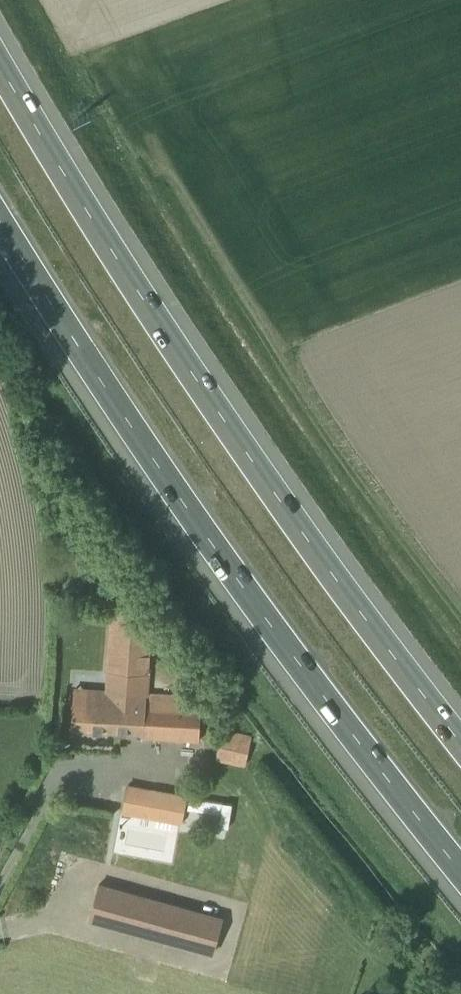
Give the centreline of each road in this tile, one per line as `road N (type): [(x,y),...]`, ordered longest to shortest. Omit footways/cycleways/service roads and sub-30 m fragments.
road 1 (motorway): [(460,707),(252,436),(0,30)]
road 2 (motorway): [(0,192),(180,475),(460,845)]
road 3 (residential): [(77,776),(0,891)]

